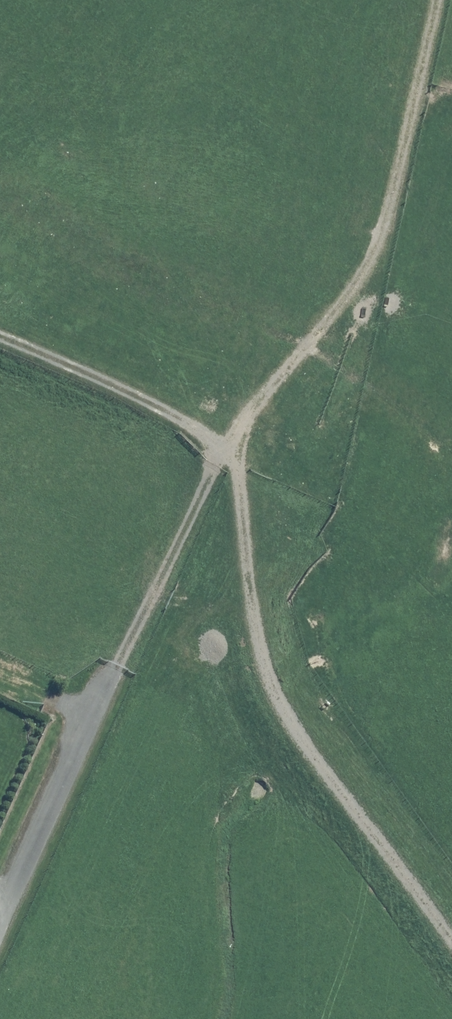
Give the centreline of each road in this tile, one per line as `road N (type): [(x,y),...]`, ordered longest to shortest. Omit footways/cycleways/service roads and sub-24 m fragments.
road 1 (track): [(116,667),(223,447),(376,256),(425,0)]
road 2 (track): [(451,958),(286,723),(240,468)]
road 3 (unclassified): [(0,920),(116,667)]
road 4 (track): [(240,468),(172,415),(0,339)]

